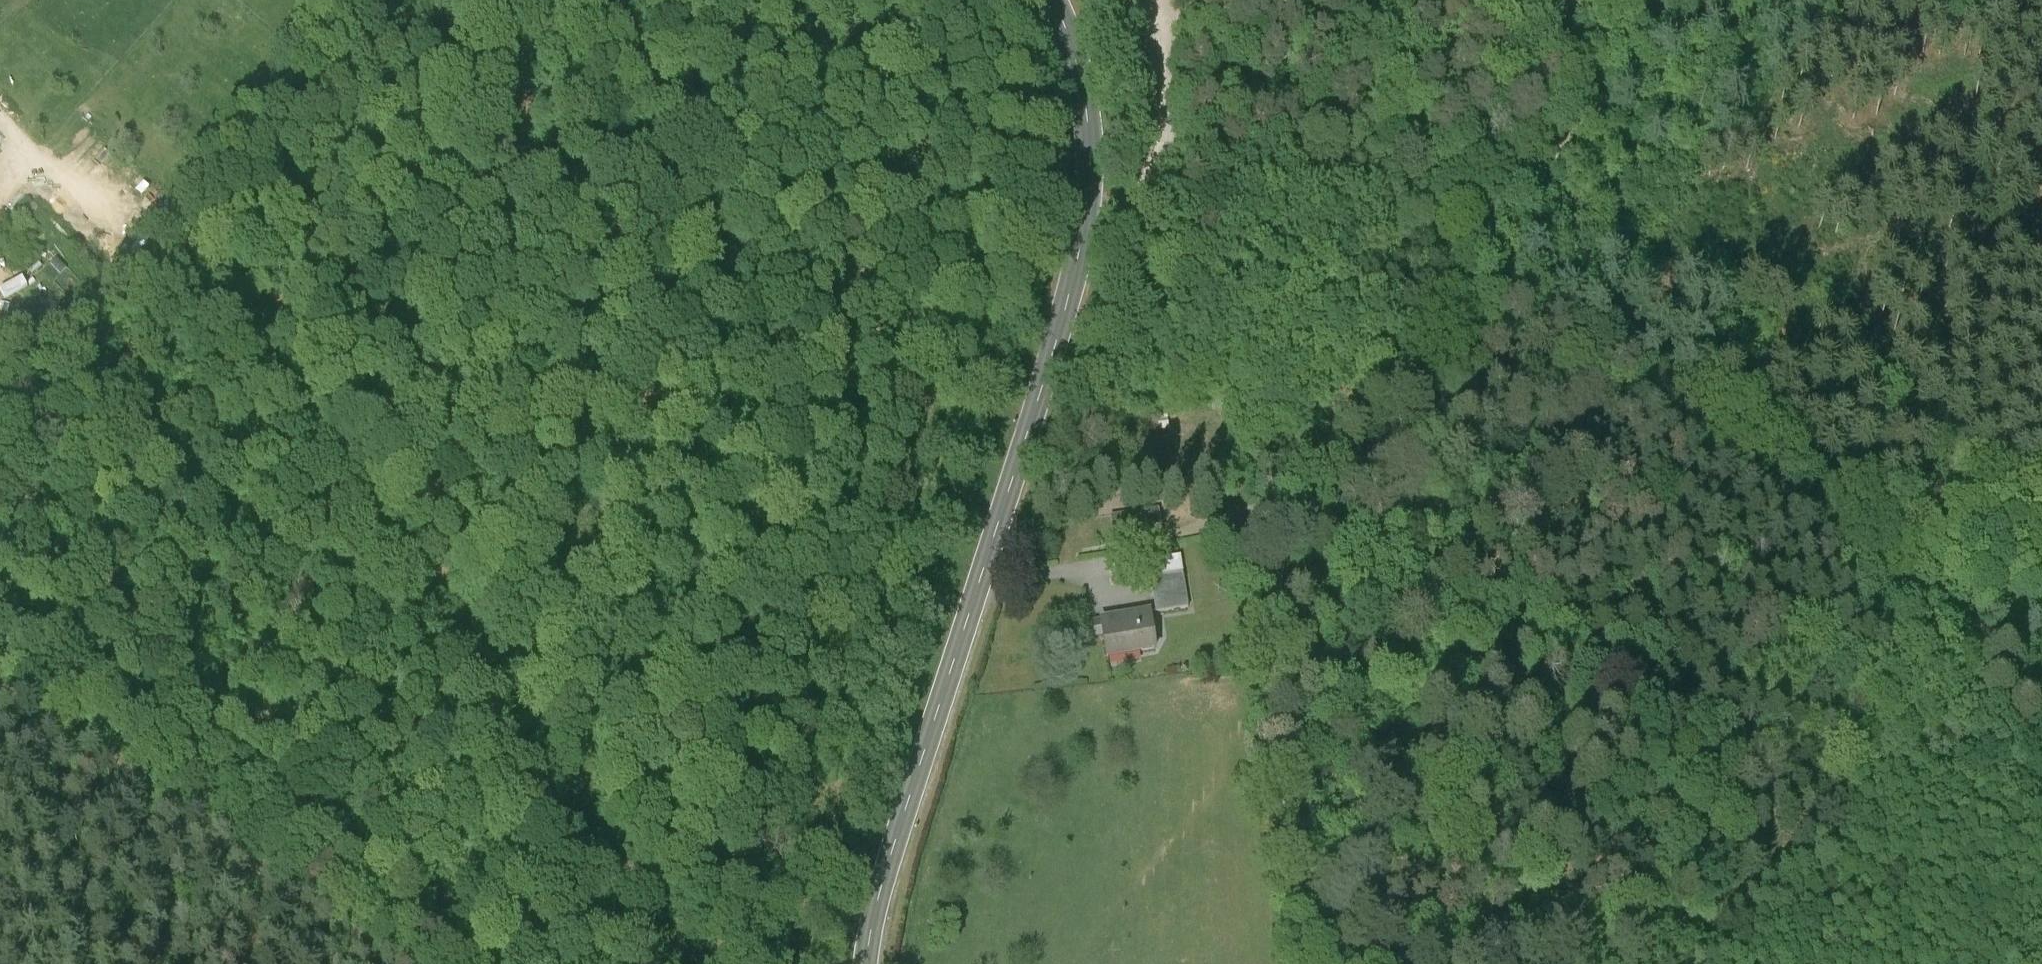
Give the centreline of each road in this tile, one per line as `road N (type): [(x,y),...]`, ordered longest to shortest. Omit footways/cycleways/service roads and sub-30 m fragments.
road 1 (secondary): [(867,963),(1089,236),(1078,65),(1057,0)]
road 2 (track): [(403,963),(0,686)]
road 3 (track): [(1694,0),(1464,253)]

